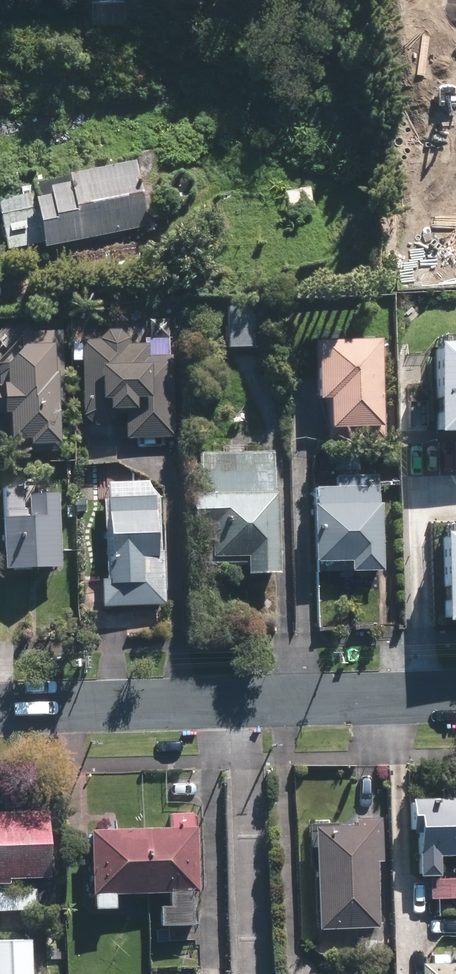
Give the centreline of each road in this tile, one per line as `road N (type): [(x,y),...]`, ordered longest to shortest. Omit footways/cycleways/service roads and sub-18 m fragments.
road 1 (residential): [(0,707),(455,694)]

